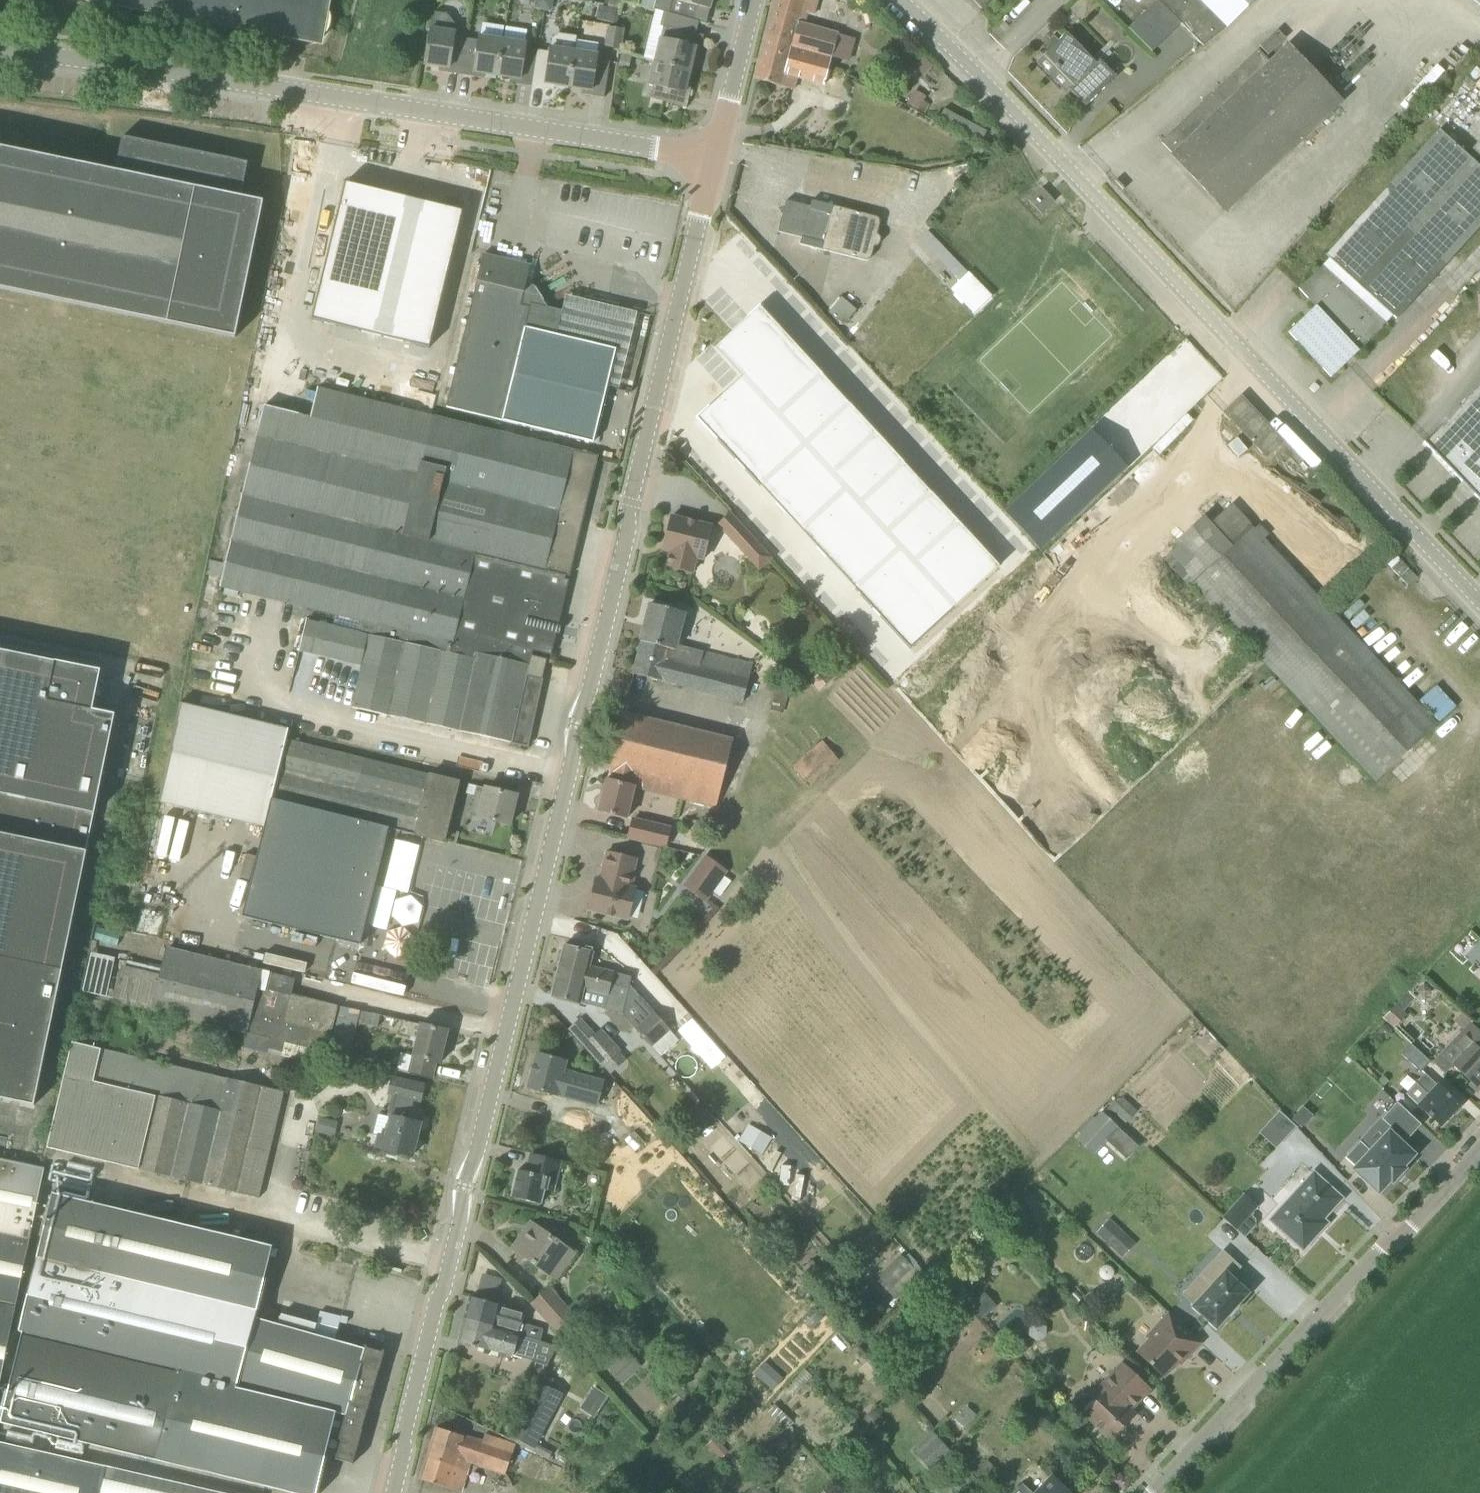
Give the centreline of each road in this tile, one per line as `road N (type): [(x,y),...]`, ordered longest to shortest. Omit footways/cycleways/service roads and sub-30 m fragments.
road 1 (tertiary): [(392,1492),(715,156)]
road 2 (residential): [(1479,604),(892,0)]
road 3 (residential): [(715,156),(0,57)]
road 4 (tertiary): [(1152,1492),(1479,1148)]
road 5 (tertiary): [(715,156),(750,0)]

